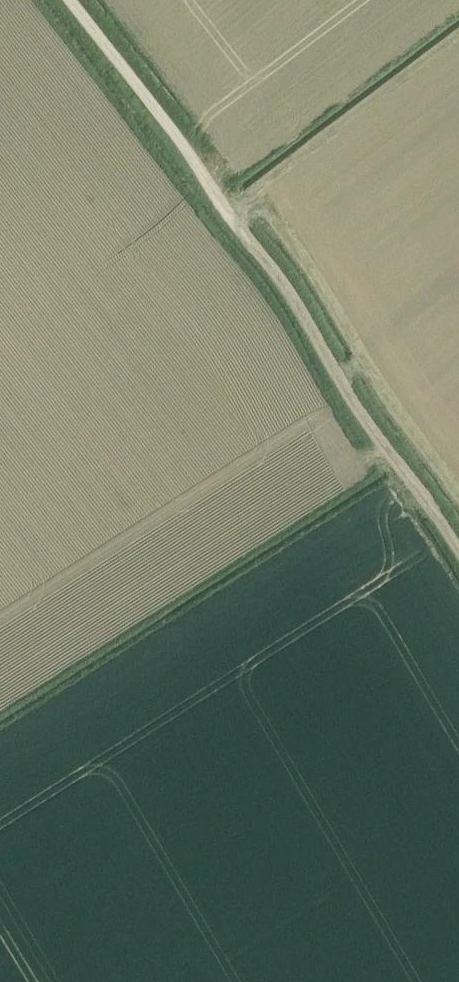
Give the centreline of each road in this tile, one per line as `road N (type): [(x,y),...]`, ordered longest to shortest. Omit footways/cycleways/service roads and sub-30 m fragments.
road 1 (track): [(458,544),(366,421),(289,288),(71,0)]

